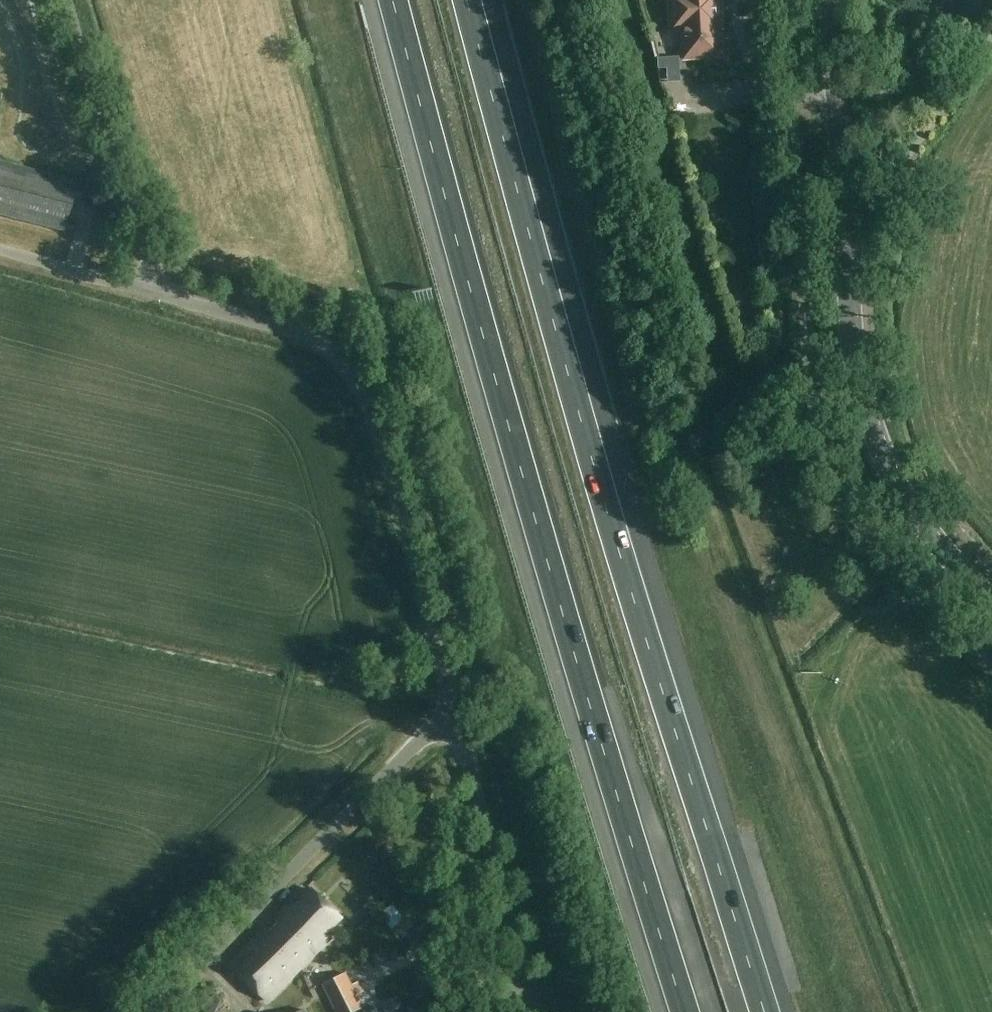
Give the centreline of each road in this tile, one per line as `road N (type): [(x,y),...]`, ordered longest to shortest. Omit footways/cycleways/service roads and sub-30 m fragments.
road 1 (motorway): [(766,1011),(669,707),(473,0)]
road 2 (motorway): [(394,0),(600,742),(686,1011)]
road 3 (secondary): [(991,598),(911,505),(870,413),(851,302),(833,0)]
road 4 (unclassified): [(456,722),(381,445),(349,373),(327,348),(293,330),(144,289)]
road 5 (unclassified): [(150,1011),(416,743),(456,722)]
road 6 (unclassified): [(542,1011),(456,722)]
road 7 (unclassified): [(144,289),(146,240),(68,0)]
road 8 (unclassified): [(0,249),(144,289)]

